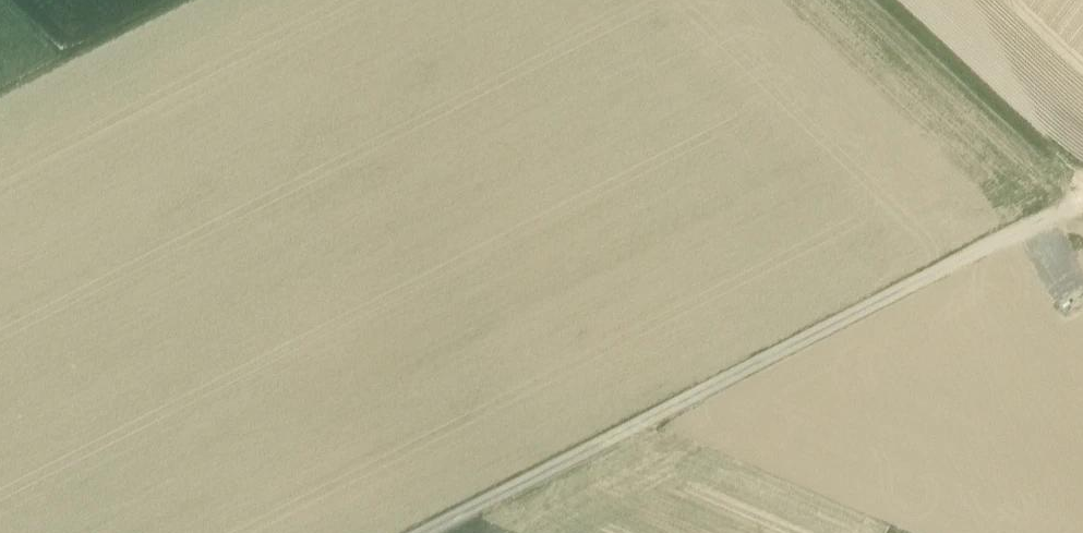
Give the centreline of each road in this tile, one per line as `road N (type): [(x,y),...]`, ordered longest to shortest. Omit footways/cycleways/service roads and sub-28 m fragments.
road 1 (track): [(1082,194),(915,295),(435,532)]
road 2 (track): [(876,0),(1030,150),(1082,189)]
road 3 (track): [(181,0),(0,93)]

